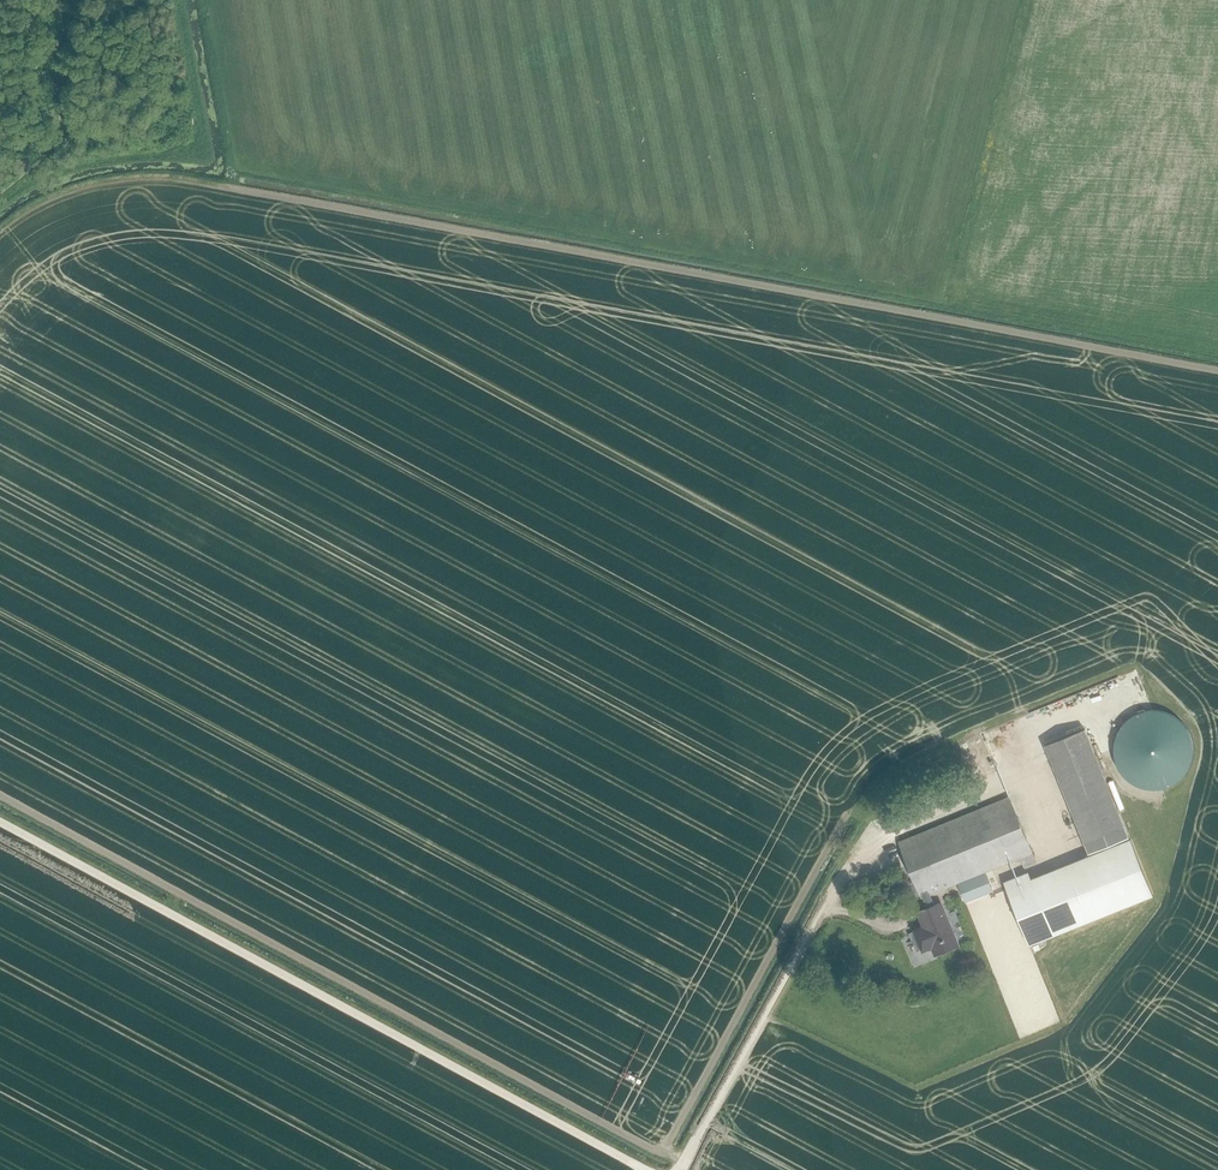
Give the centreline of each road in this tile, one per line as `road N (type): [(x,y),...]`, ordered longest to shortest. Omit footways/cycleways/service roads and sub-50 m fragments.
road 1 (residential): [(647,1169),(0,821)]
road 2 (residential): [(847,862),(680,1169)]

